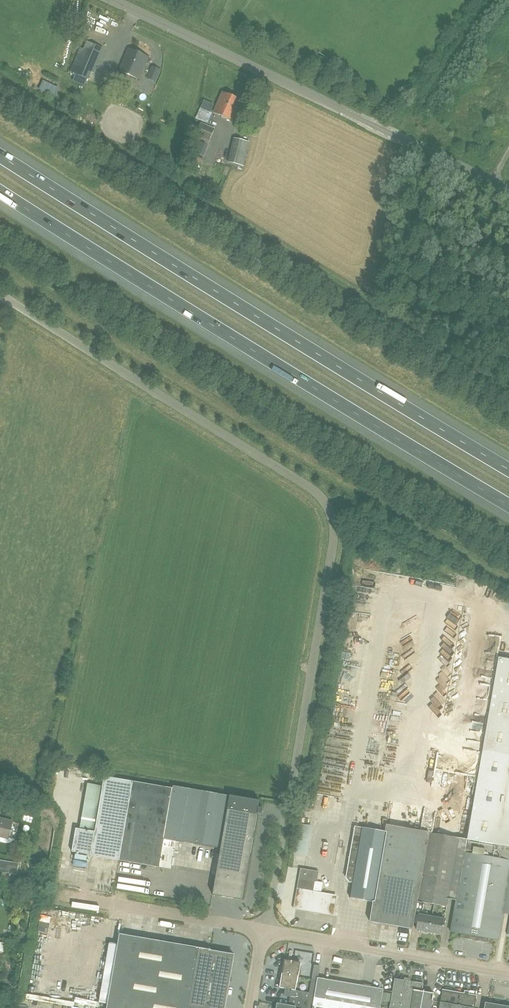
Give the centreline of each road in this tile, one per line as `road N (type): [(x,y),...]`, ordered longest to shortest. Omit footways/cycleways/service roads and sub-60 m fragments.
road 1 (unclassified): [(266,932),(334,543),(327,508),(302,484),(0,294)]
road 2 (motorway): [(508,469),(0,154)]
road 3 (motorway): [(0,194),(508,508)]
road 4 (unclassified): [(508,191),(113,0)]
road 5 (unclassified): [(508,974),(266,932)]
road 6 (unclassified): [(266,932),(59,897)]

